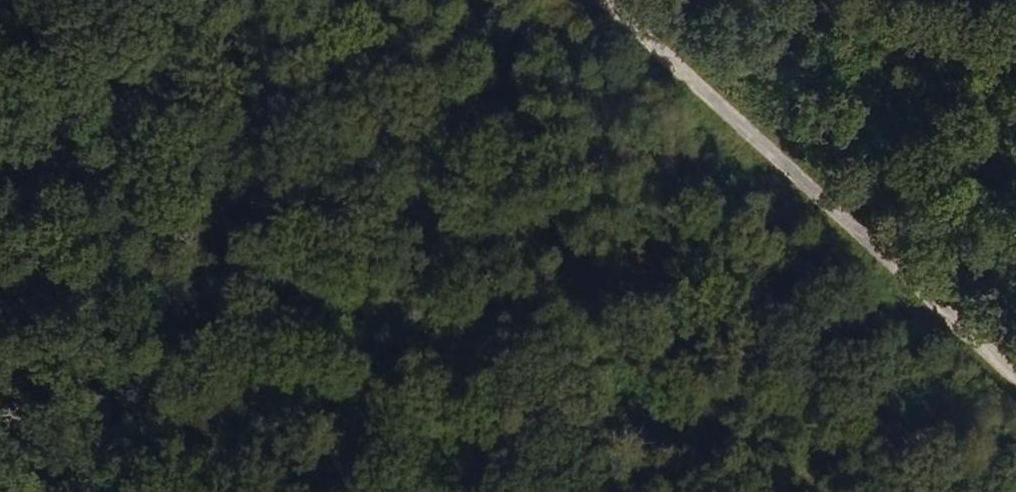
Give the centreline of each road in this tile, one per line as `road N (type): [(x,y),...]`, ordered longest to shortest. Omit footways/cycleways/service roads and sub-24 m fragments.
road 1 (track): [(614,0),(1015,376)]

